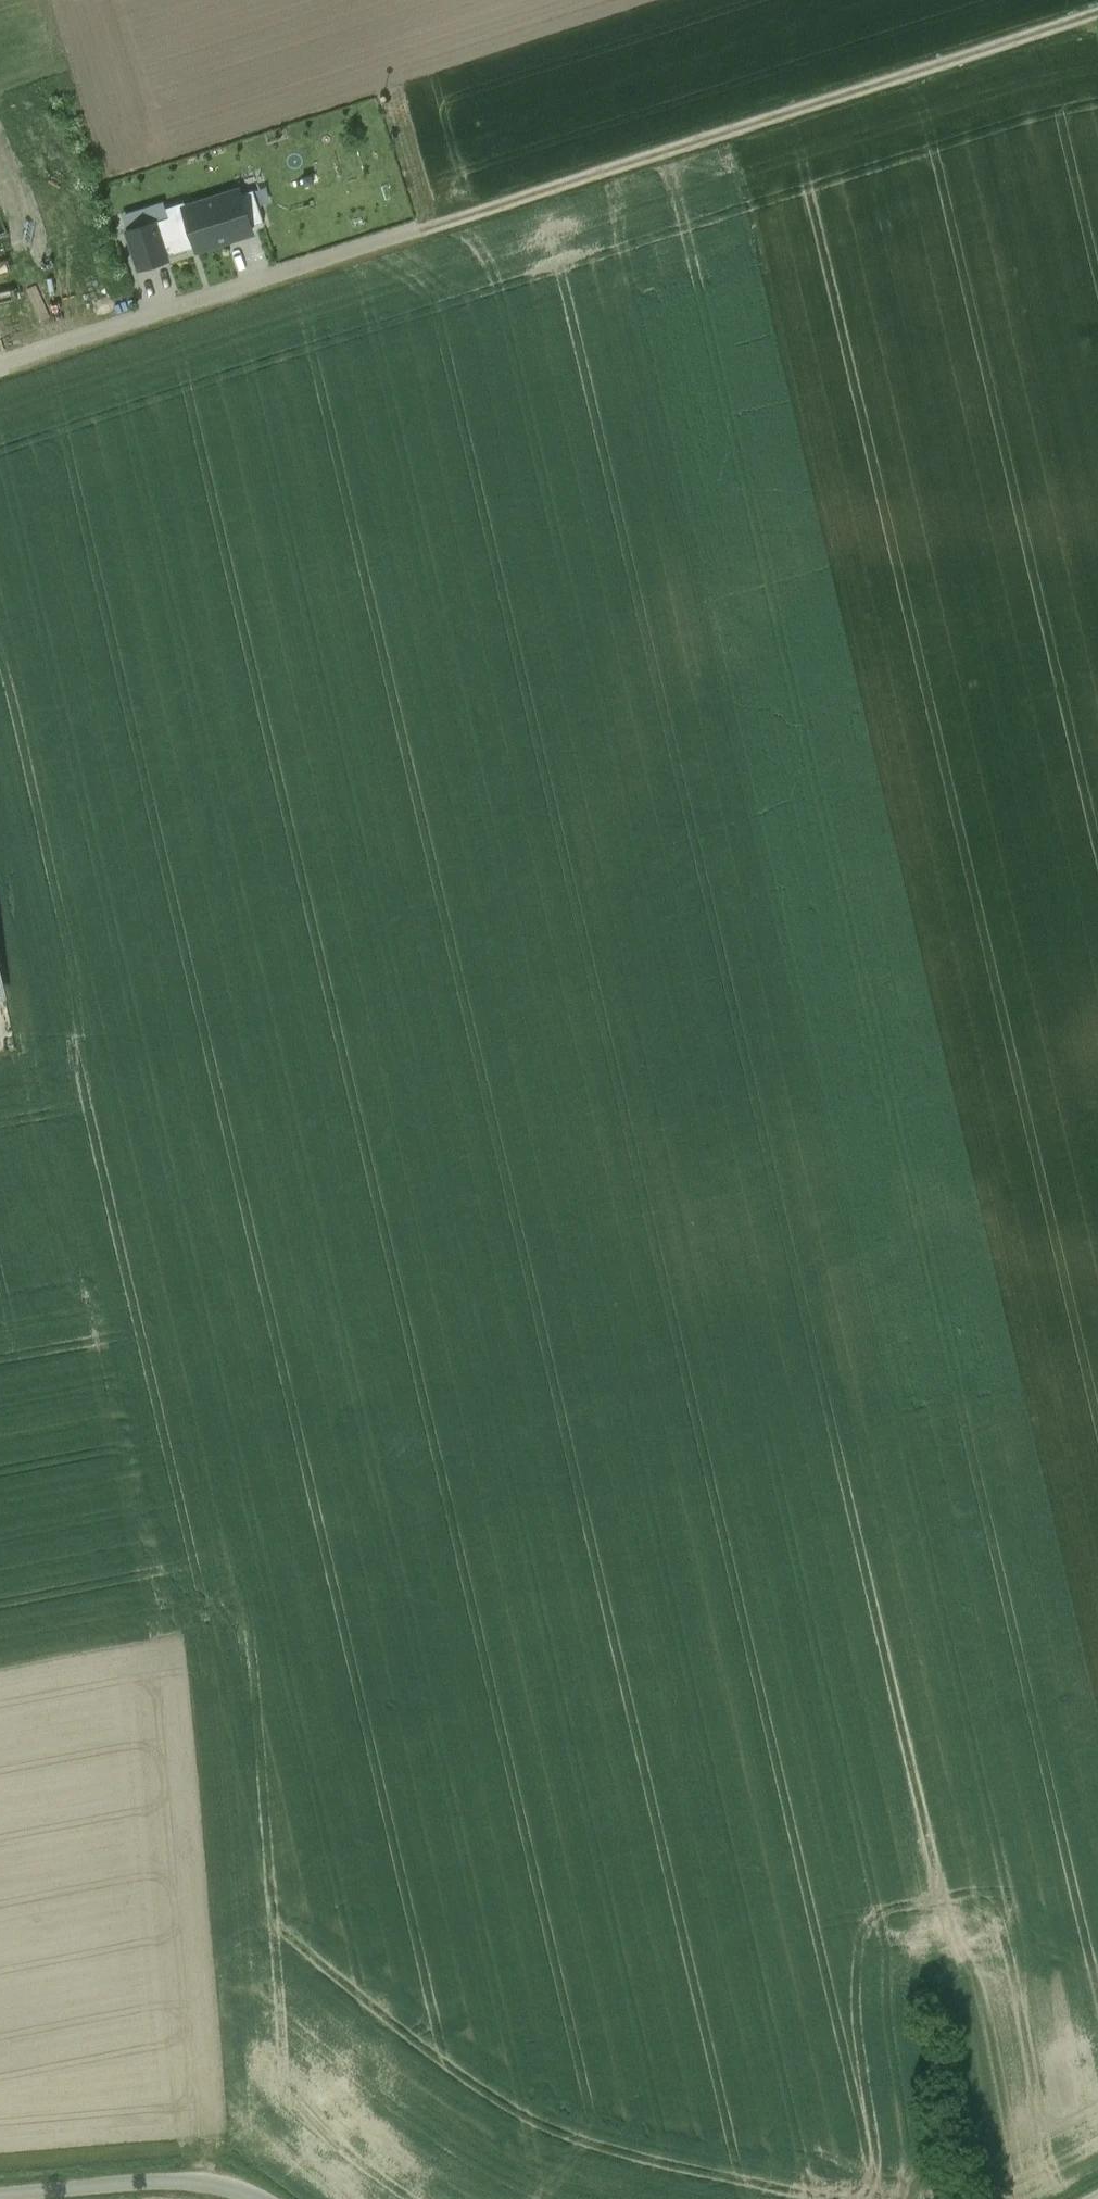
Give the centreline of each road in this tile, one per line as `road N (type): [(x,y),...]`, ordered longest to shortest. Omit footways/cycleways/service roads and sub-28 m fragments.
road 1 (track): [(1097,11),(289,272)]
road 2 (unclassified): [(0,2195),(181,2181),(261,2198)]

